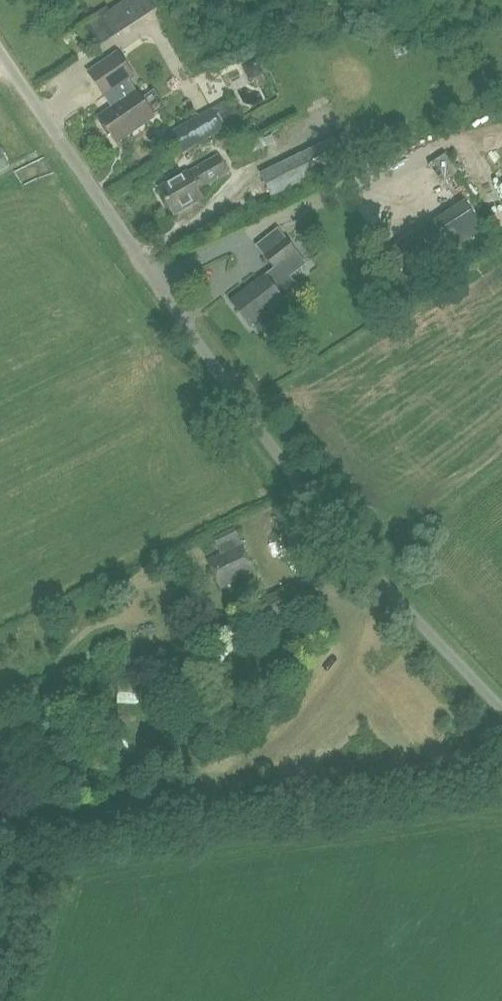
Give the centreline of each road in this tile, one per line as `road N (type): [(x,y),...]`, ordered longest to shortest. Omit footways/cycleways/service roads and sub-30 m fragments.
road 1 (unclassified): [(501,708),(291,473),(0,53)]

